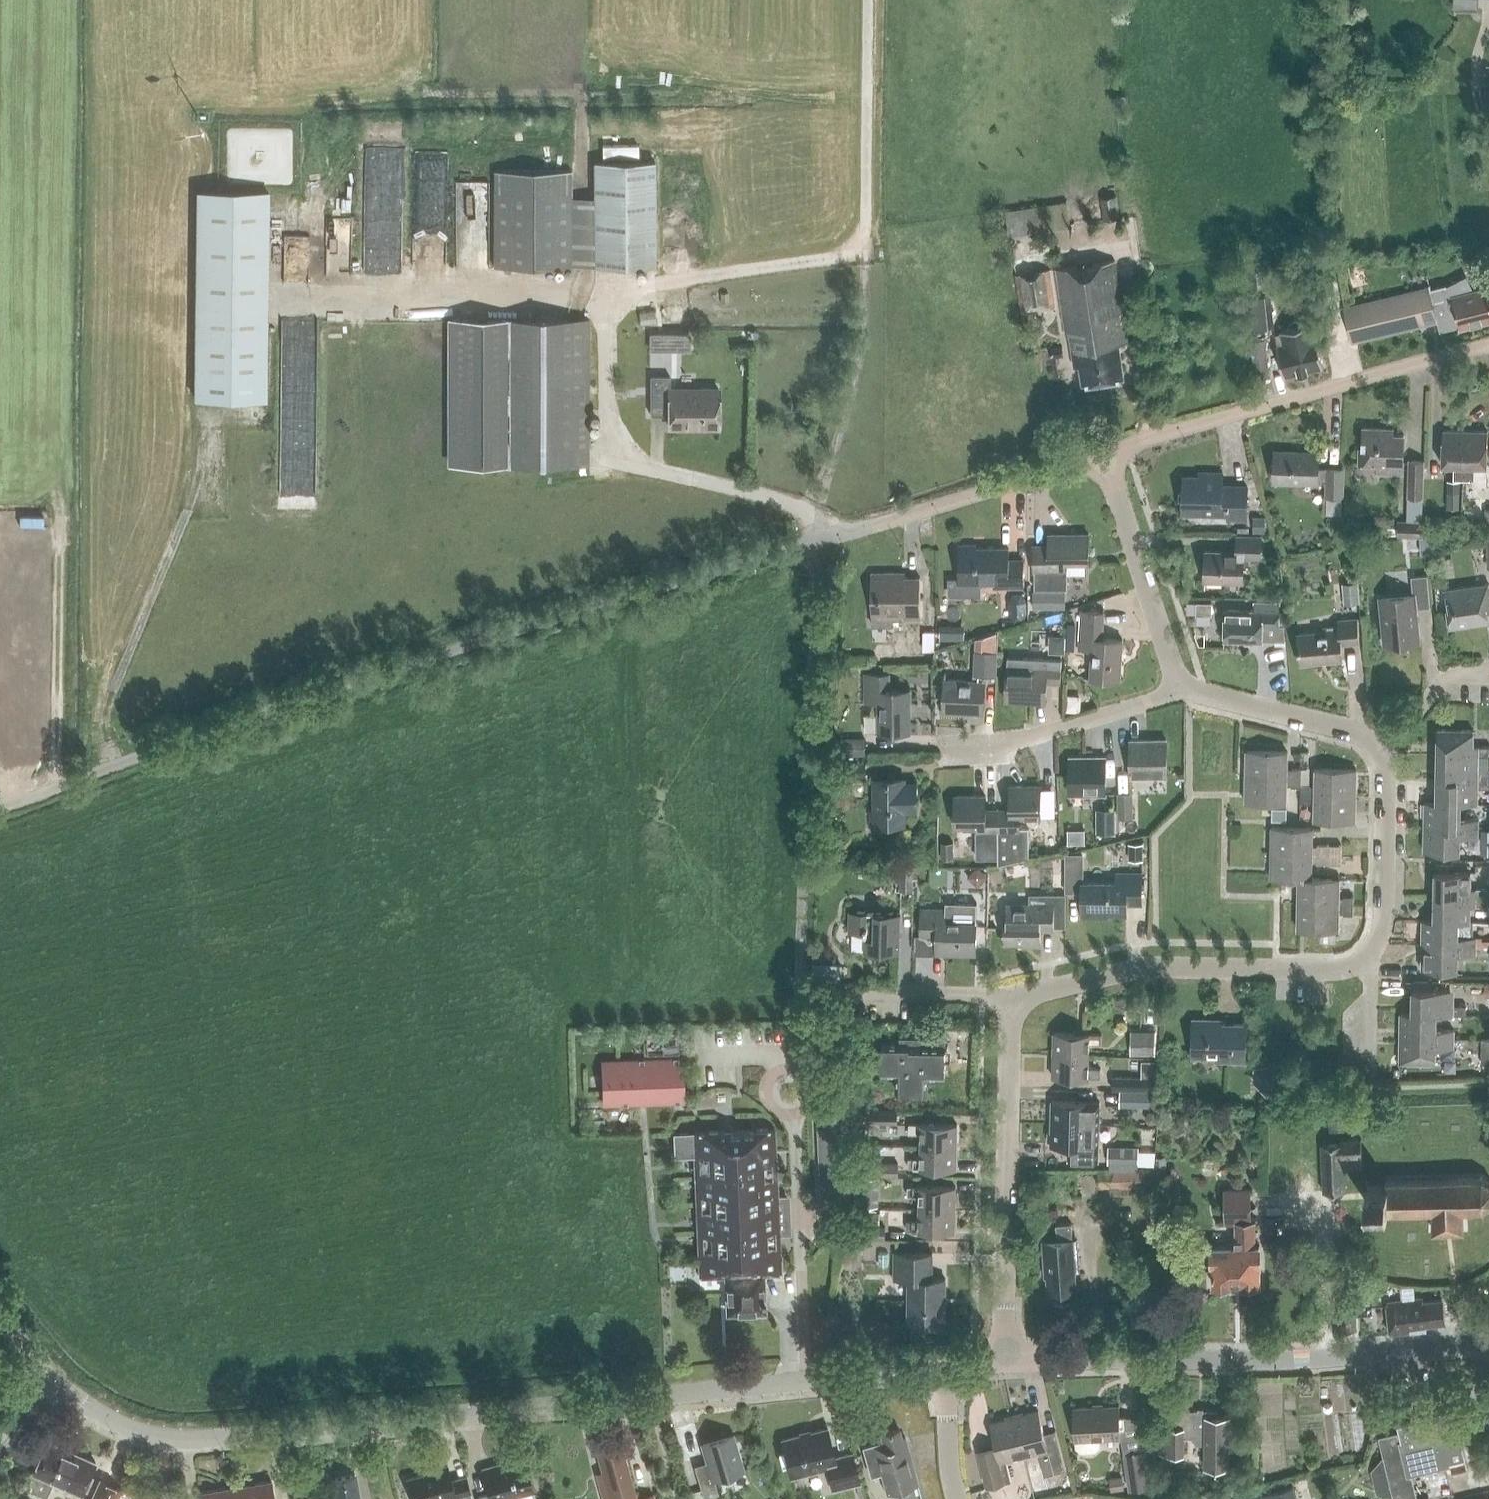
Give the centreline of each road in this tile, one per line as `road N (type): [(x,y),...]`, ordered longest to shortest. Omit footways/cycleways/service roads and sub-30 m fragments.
road 1 (unclassified): [(0,806),(234,721),(1105,454)]
road 2 (tertiary): [(50,1380),(115,1424),(194,1440),(806,1383)]
road 3 (tertiary): [(1003,1363),(1312,1359),(1457,1343),(1488,1347)]
road 4 (unclassified): [(1105,454),(1488,345)]
road 5 (residential): [(1003,1363),(1013,996)]
road 6 (residential): [(1363,963),(1326,970),(1153,967),(1013,996)]
road 7 (residential): [(806,1383),(792,1116)]
road 8 (residential): [(940,748),(1005,743),(1178,688)]
road 9 (residential): [(1178,688),(1105,454)]
road 10 (residential): [(1363,963),(1383,920),(1380,752)]
road 11 (residential): [(1380,752),(1361,734),(1178,688)]
road 12 (residential): [(1013,996),(832,993)]
road 13 (residential): [(1380,752),(1453,672),(1488,673)]
road 14 (tertiary): [(806,1383),(946,1370)]
road 15 (residential): [(792,1116),(811,1096),(808,1081),(790,1069),(770,1077),(764,1090),(767,1104),(785,1116)]
road 16 (residential): [(957,1498),(946,1370)]

